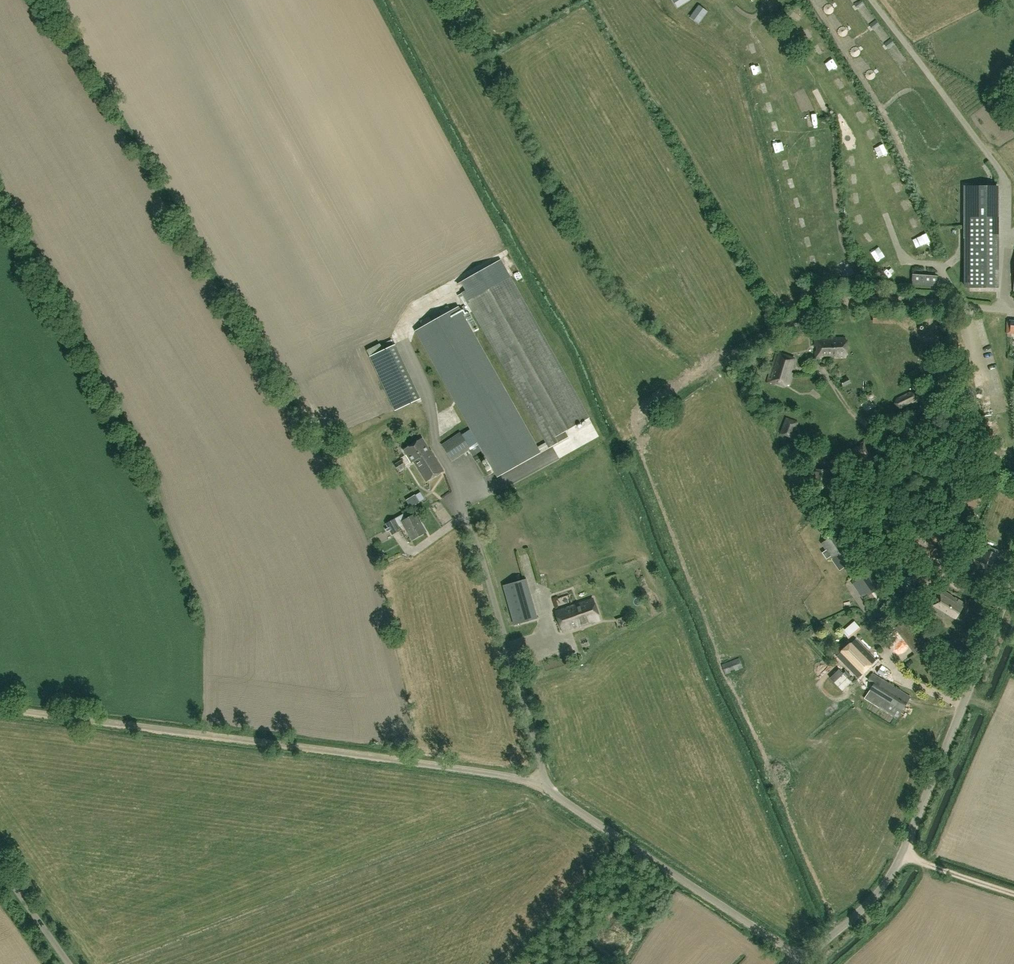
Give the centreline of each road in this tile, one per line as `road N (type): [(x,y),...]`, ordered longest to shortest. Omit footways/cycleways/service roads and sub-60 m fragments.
road 1 (unclassified): [(805,961),(529,781),(0,708)]
road 2 (unclassified): [(805,961),(865,907),(898,864),(1013,580)]
road 3 (track): [(723,0),(758,40),(787,101),(828,261)]
road 4 (track): [(737,357),(859,300),(965,308)]
road 5 (track): [(775,82),(821,80),(867,152),(885,213)]
road 6 (unclassified): [(69,963),(0,866)]

